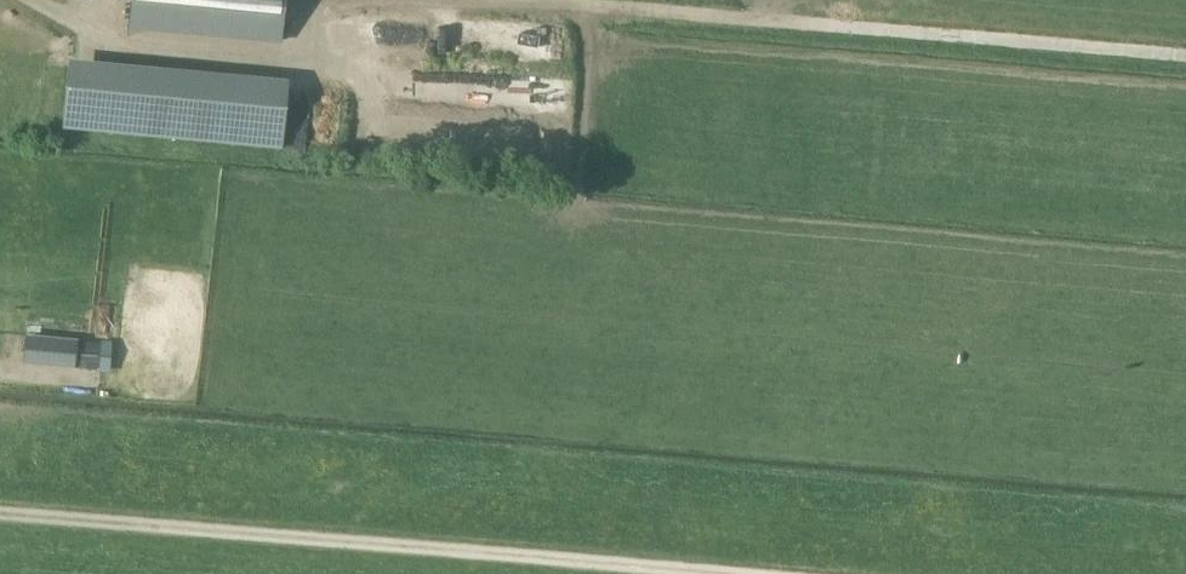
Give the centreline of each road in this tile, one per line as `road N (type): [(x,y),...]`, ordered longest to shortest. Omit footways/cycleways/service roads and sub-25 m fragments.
road 1 (track): [(1185,51),(714,11),(451,2),(304,59),(130,46),(47,0)]
road 2 (track): [(0,514),(688,573)]

